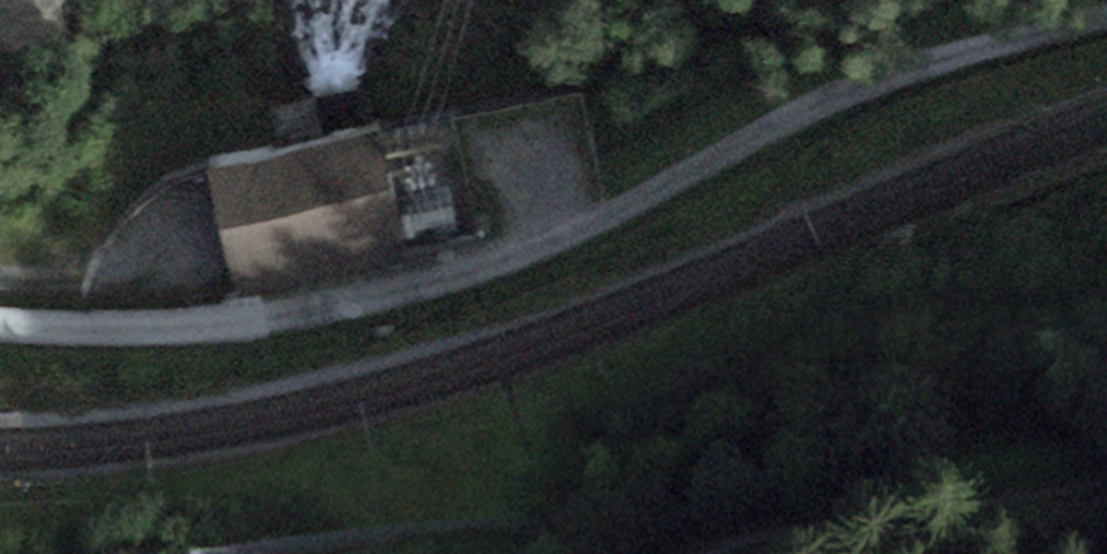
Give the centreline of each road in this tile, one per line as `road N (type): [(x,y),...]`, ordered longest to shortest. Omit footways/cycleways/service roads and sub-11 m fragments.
road 1 (track): [(0,327),(129,336),(297,318),(430,279),(801,112),(1106,22)]
road 2 (track): [(753,553),(1106,492)]
road 3 (track): [(0,275),(34,277),(171,247)]

